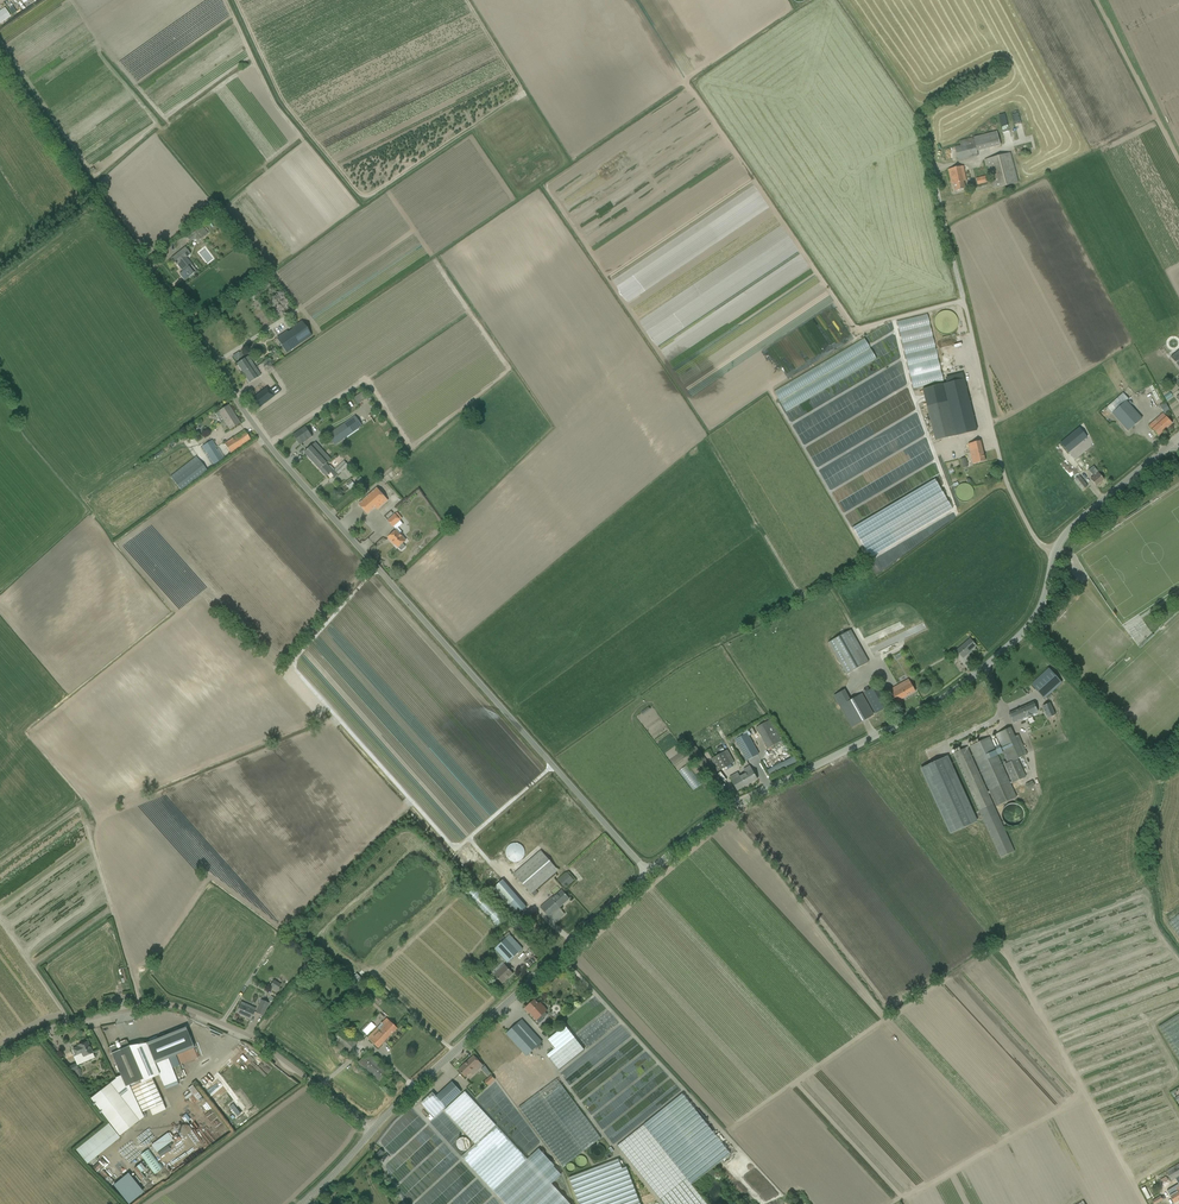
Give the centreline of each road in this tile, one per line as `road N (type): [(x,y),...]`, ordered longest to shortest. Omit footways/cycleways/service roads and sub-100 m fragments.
road 1 (unclassified): [(648,875),(278,458),(0,62)]
road 2 (tertiary): [(648,875),(703,827),(910,717),(988,666),(1038,613),(1055,552),(1073,524),(1177,439)]
road 3 (unclassified): [(0,1052),(59,1022),(184,1009),(259,1044),(372,1130)]
road 4 (tertiary): [(372,1130),(648,875)]
road 5 (track): [(140,1010),(87,829)]

